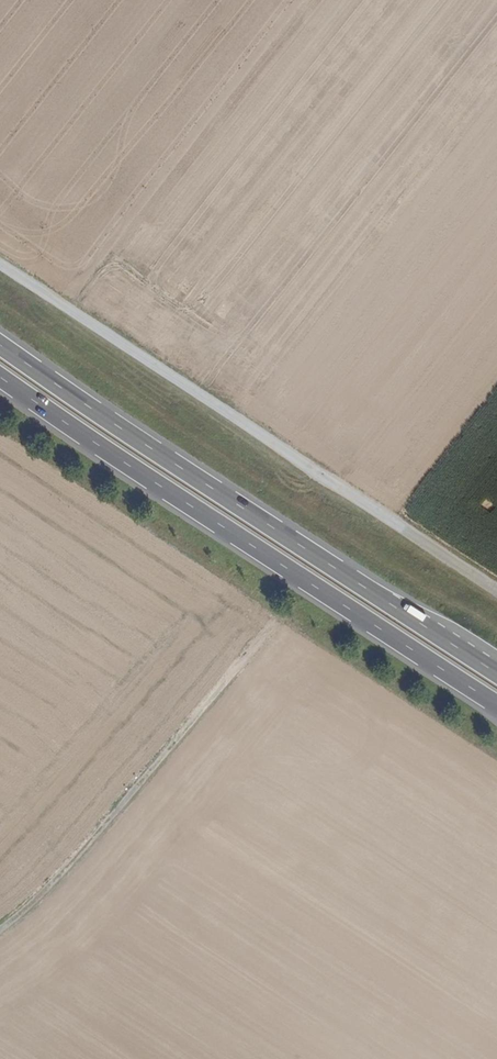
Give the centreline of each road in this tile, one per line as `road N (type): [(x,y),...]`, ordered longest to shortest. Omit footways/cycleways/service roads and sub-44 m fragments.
road 1 (track): [(496,760),(300,631),(284,624),(266,630),(139,783),(0,928)]
road 2 (trunk): [(496,673),(0,345)]
road 3 (trunk): [(0,377),(496,704)]

